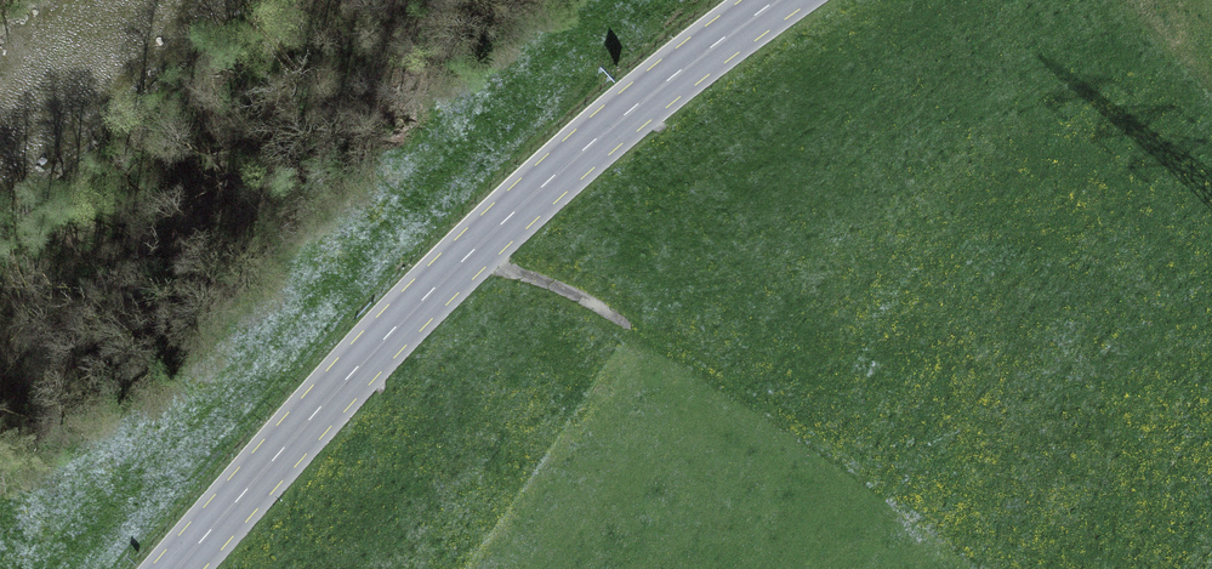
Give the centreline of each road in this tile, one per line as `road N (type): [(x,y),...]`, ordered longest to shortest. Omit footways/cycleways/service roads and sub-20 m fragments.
road 1 (primary): [(173,568),(300,422),(464,258),(583,150),(776,0)]
road 2 (track): [(965,568),(925,520),(786,419),(553,287),(464,258)]

